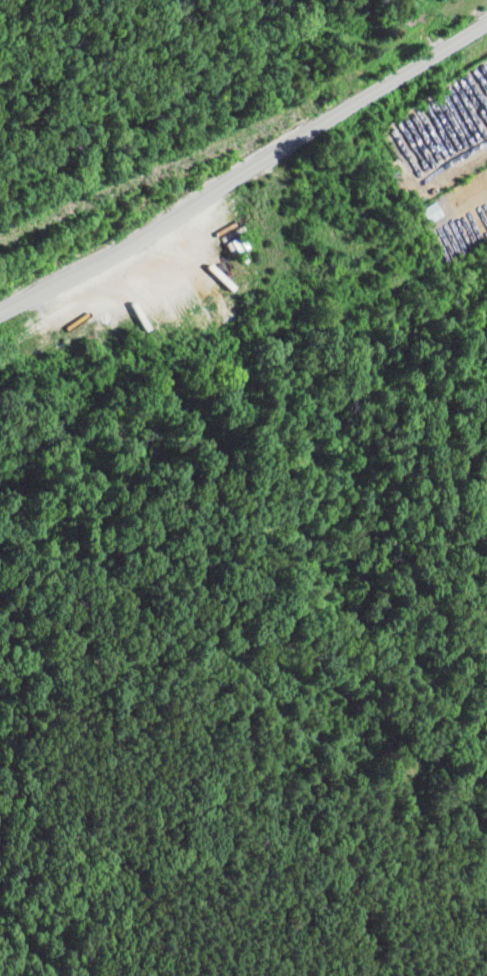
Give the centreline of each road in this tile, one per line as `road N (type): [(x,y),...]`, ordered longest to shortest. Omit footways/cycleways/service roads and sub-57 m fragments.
road 1 (residential): [(486,23),(0,312)]

